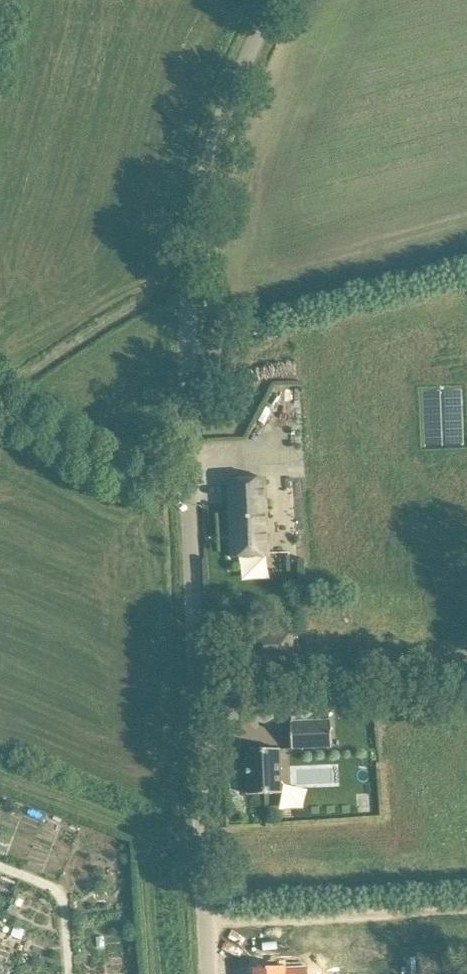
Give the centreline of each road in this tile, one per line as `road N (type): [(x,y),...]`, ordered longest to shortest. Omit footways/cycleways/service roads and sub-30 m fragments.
road 1 (unclassified): [(190,499),(185,390),(198,216),(216,132),(274,0)]
road 2 (unclassified): [(210,973),(190,499)]
road 3 (residential): [(190,499),(53,438),(0,405)]

